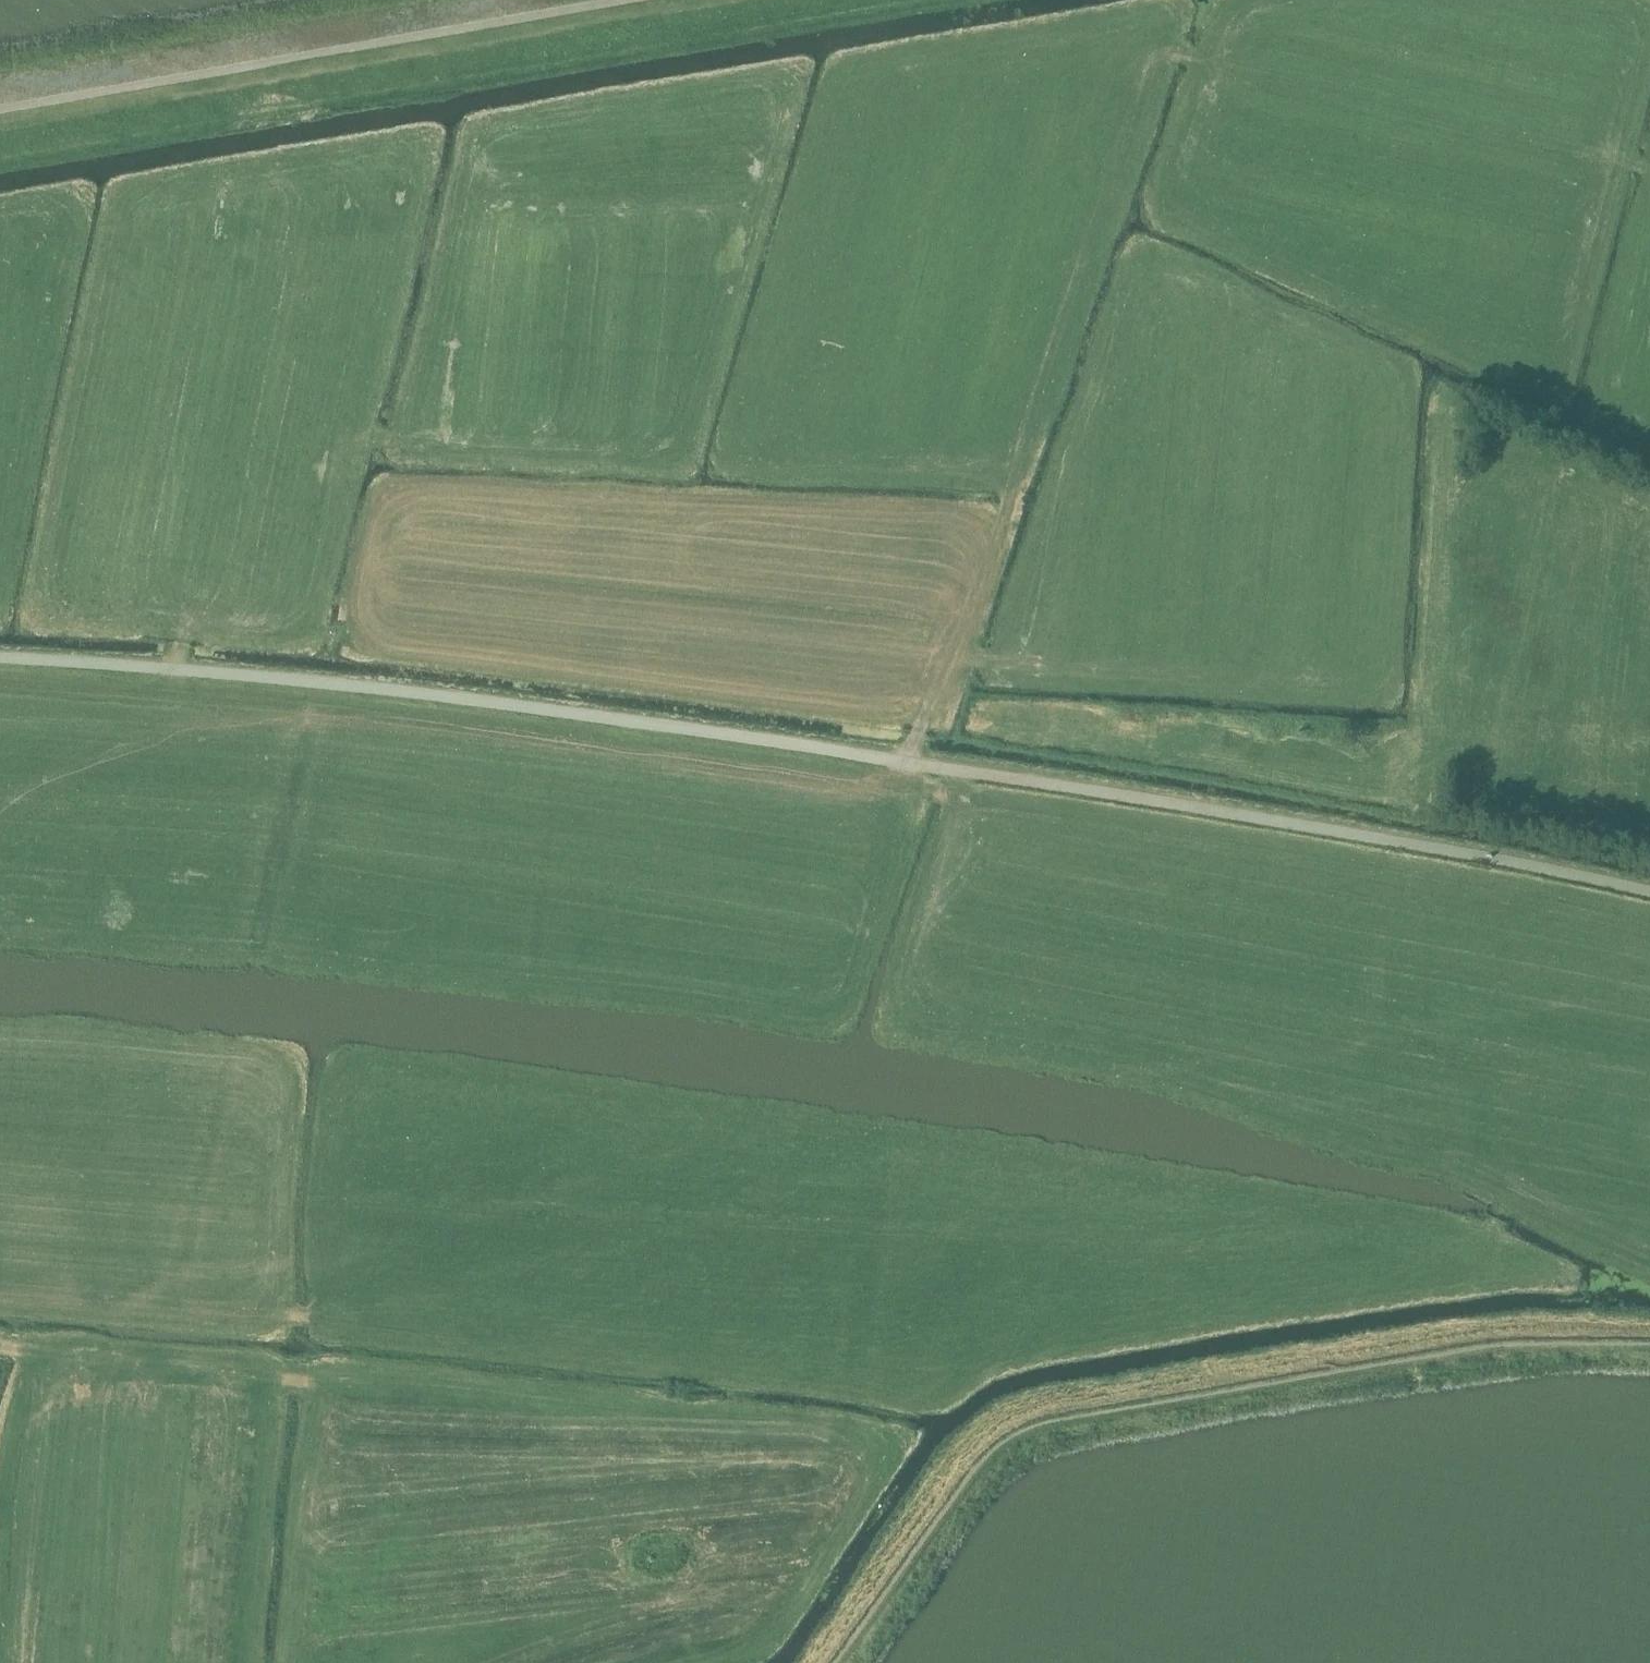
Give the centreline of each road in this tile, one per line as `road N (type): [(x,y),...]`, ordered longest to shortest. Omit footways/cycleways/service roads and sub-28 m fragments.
road 1 (track): [(0,1347),(326,1387),(902,1439),(912,1399),(1024,1358),(1533,1280),(1581,1287),(1604,1257)]

